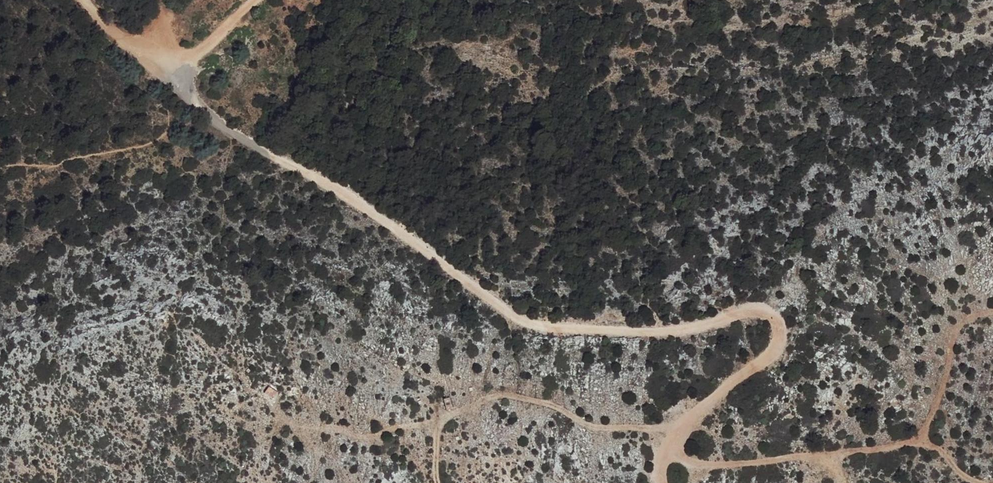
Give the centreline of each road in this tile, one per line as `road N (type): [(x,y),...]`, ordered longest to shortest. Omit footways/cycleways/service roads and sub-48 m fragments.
road 1 (track): [(662,482),(672,439),(780,340),(768,312),(657,329),(529,321),(361,203),(198,108),(83,0)]

